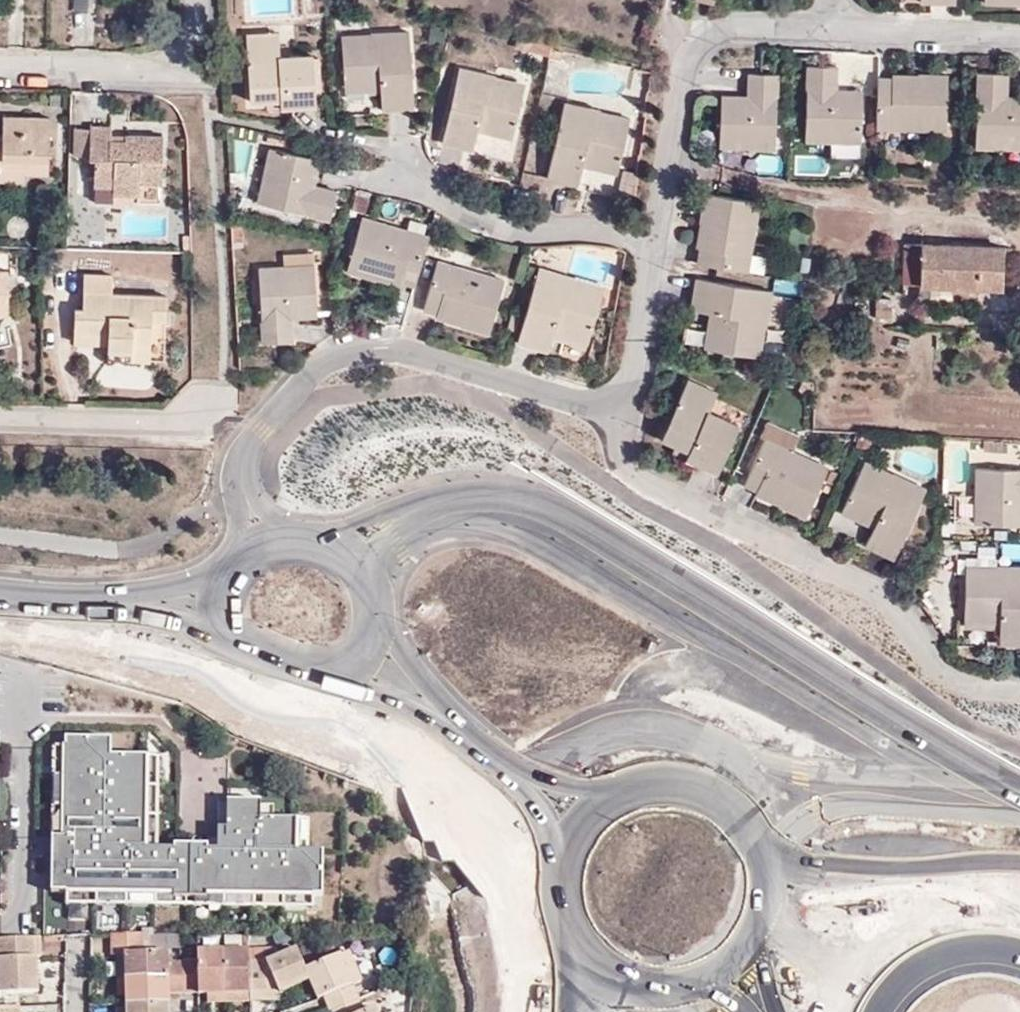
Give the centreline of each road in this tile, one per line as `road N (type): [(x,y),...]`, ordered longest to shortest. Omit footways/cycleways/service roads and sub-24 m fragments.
road 1 (primary): [(432,504),(486,495),(550,512),(908,730)]
road 2 (residential): [(616,400),(623,450),(640,479),(874,586),(948,674),(981,686),(1019,686)]
road 3 (residential): [(260,551),(244,459),(334,352),(404,345),(616,400)]
road 4 (residential): [(646,787),(639,699),(654,677),(679,668),(709,669),(847,725),(908,730)]
road 5 (residential): [(668,166),(1003,221)]
road 6 (primary): [(623,796),(558,785),(502,758),(369,625)]
road 7 (residential): [(657,228),(513,228),(468,213),(390,169)]
road 8 (residential): [(472,753),(529,854),(541,1011)]
road 9 (residential): [(668,166),(694,45),(714,29),(833,21)]
road 10 (motorway): [(1019,863),(872,869),(810,861),(756,842)]
road 11 (residential): [(0,417),(220,419)]
road 12 (residential): [(204,63),(0,65)]
road 13 (residential): [(1019,33),(833,21)]
road 14 (residential): [(616,400),(657,228)]
road 15 (primary): [(324,667),(472,753)]
road 16 (primary): [(472,753),(530,801),(563,880)]
road 17 (primary): [(82,601),(235,638)]
road 18 (motorway): [(886,1011),(914,976),(947,958),(981,952),(1019,958)]
road 19 (primary): [(229,571),(82,601)]
road 20 (primary): [(432,504),(305,546)]
road 21 (primary): [(756,842),(710,796),(646,787)]
road 22 (primary): [(908,730),(1019,793)]

